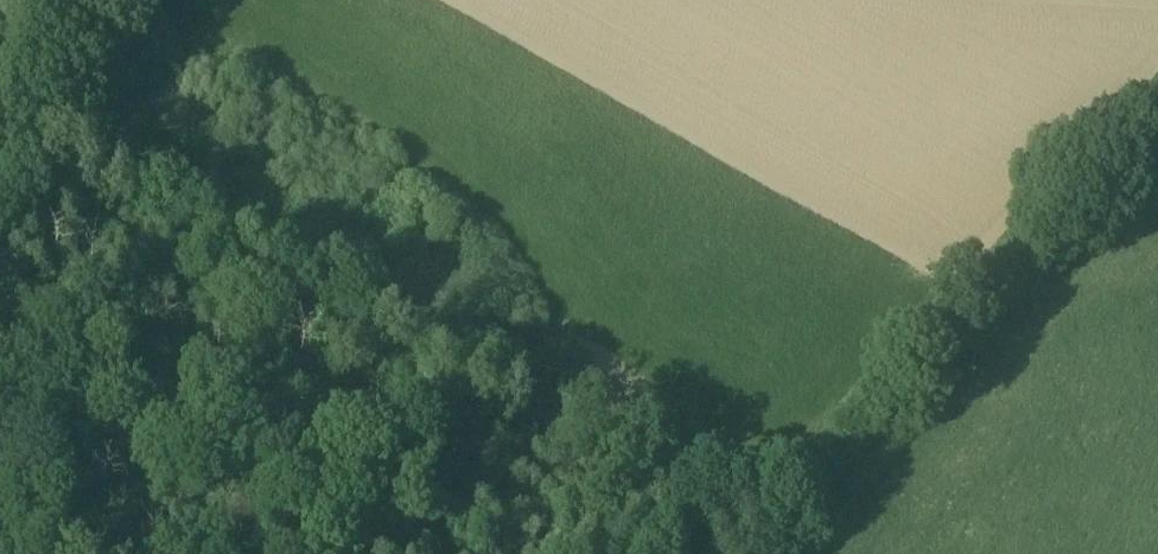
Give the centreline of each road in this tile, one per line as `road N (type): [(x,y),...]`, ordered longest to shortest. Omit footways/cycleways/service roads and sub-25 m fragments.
road 1 (track): [(111,0),(0,177)]

